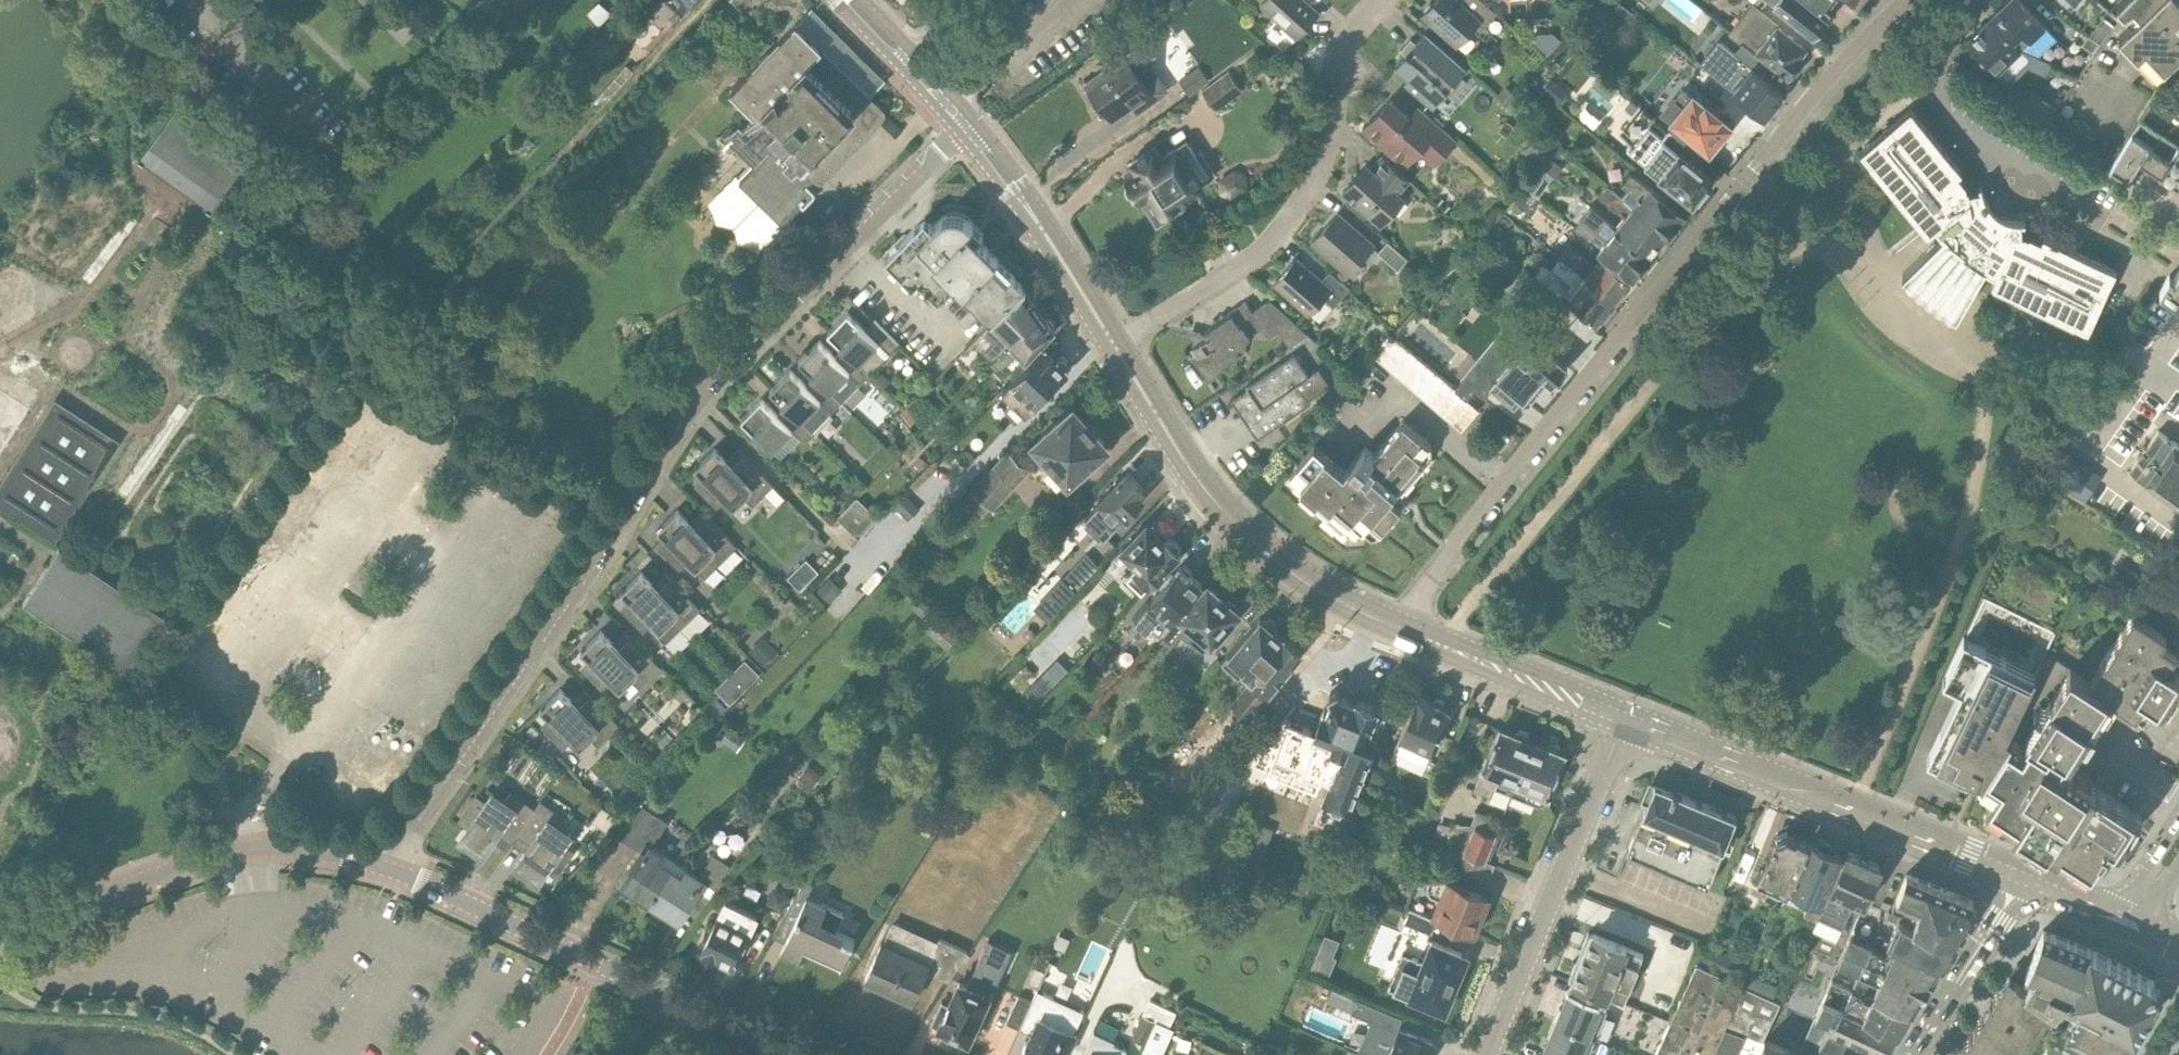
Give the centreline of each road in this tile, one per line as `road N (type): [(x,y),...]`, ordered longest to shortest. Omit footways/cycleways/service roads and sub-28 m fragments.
road 1 (residential): [(965,119),(690,403),(604,543),(379,867)]
road 2 (unclassified): [(1393,625),(1751,171),(1851,51),(1908,0)]
road 3 (tertiary): [(797,1054),(379,867)]
road 4 (residential): [(1116,345),(1256,256),(1289,218),(1322,157),(1342,60),(1384,0)]
road 5 (secondary): [(2023,879),(1624,717)]
road 6 (secondary): [(1393,625),(1312,586),(1225,513),(1116,345)]
road 7 (tertiary): [(0,931),(241,848),(379,867)]
road 8 (secondary): [(1485,1054),(1624,717)]
road 9 (secondary): [(1116,345),(1021,187),(965,119)]
road 10 (secondary): [(1624,717),(1393,625)]
road 11 (secondary): [(1911,1054),(2023,879)]
road 12 (secondary): [(965,119),(855,0)]

